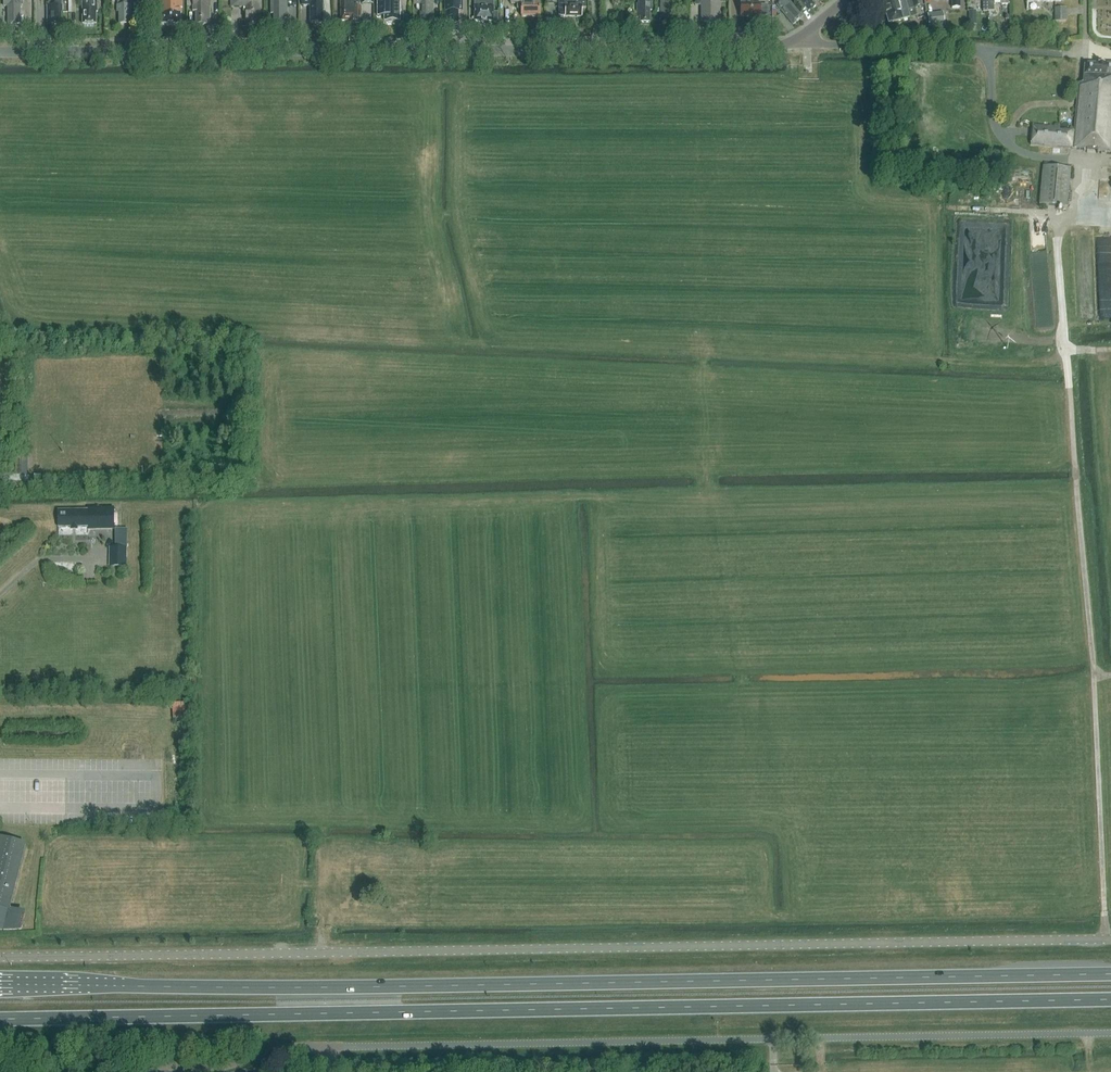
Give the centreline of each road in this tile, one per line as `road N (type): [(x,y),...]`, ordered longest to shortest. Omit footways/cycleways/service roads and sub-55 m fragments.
road 1 (trunk): [(0,1019),(1110,1000)]
road 2 (unclassified): [(0,957),(1110,939)]
road 3 (trunk): [(1110,974),(0,986)]
road 4 (unclassified): [(124,1071),(223,1066),(301,1047),(1110,1033)]
road 5 (tertiary): [(0,52),(757,50),(801,35)]
road 6 (unclassified): [(801,35),(822,46),(1085,56),(1086,0)]

